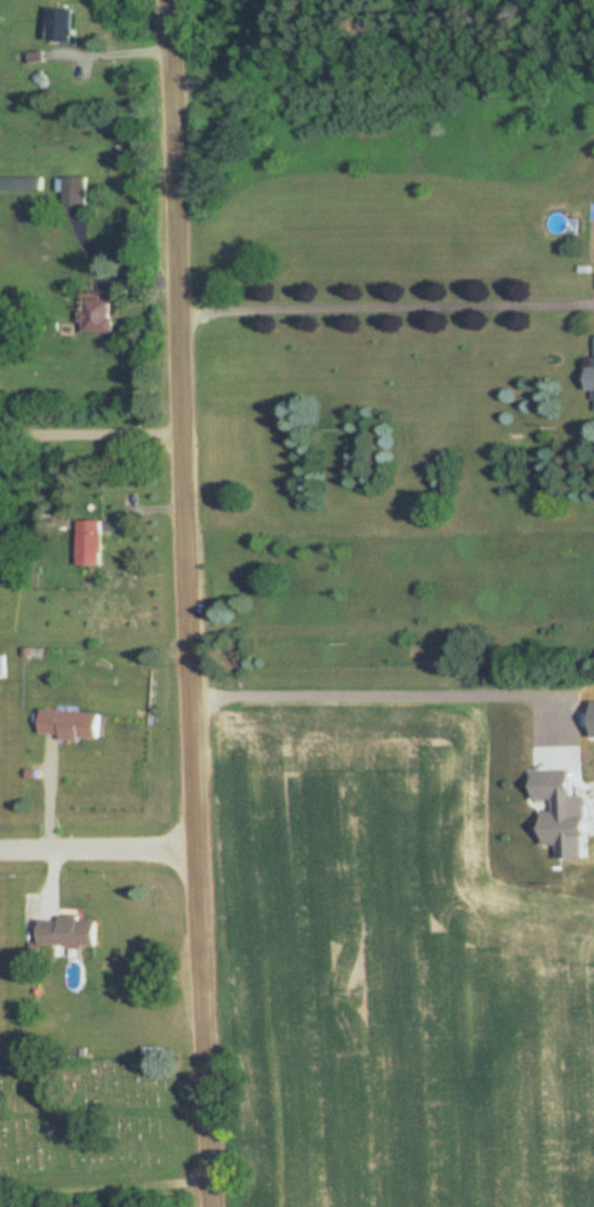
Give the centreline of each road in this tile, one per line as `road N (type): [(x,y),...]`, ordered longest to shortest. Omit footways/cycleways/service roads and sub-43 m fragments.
road 1 (residential): [(216,1206),(168,0)]
road 2 (residential): [(199,846),(0,849)]

